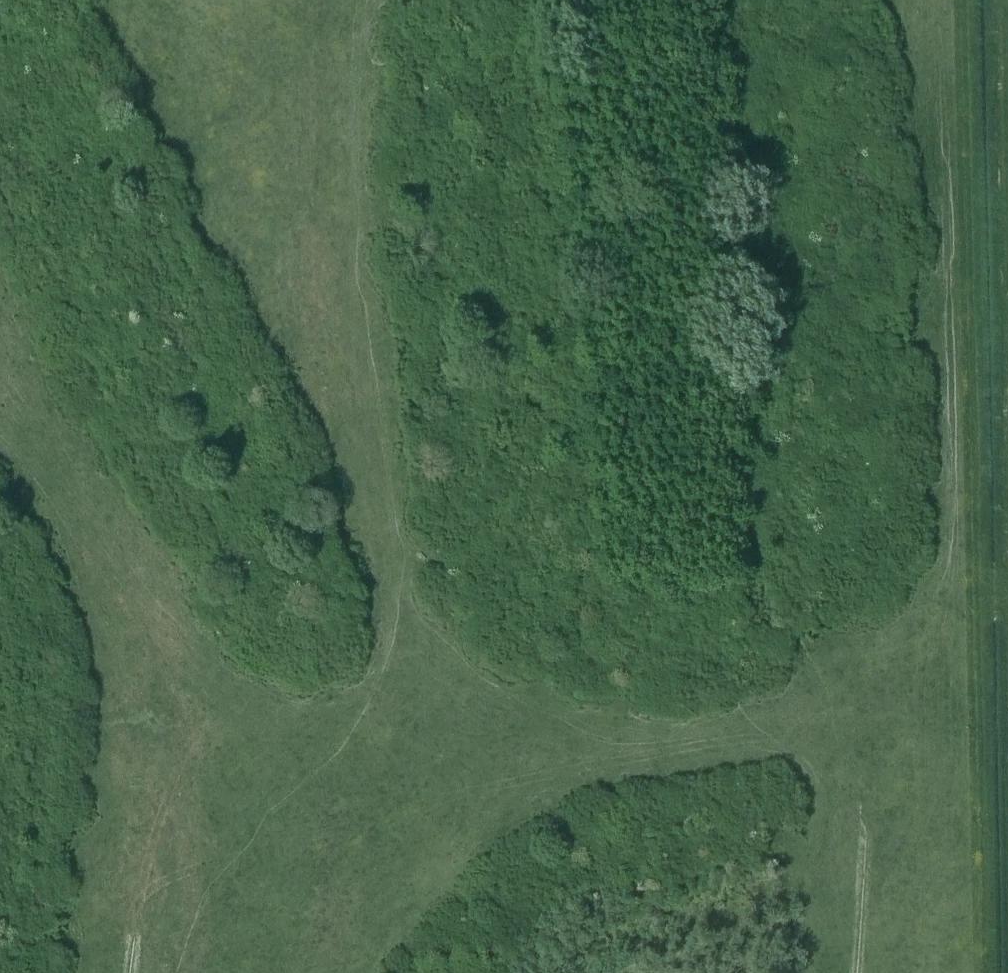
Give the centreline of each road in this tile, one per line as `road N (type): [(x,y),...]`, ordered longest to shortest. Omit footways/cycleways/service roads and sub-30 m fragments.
road 1 (track): [(348,0),(320,50),(321,199),(352,311),(388,545),(389,620),(412,712),(396,808),(257,972)]
road 2 (track): [(412,712),(446,707),(576,732),(723,742),(807,737),(868,721),(967,727)]

